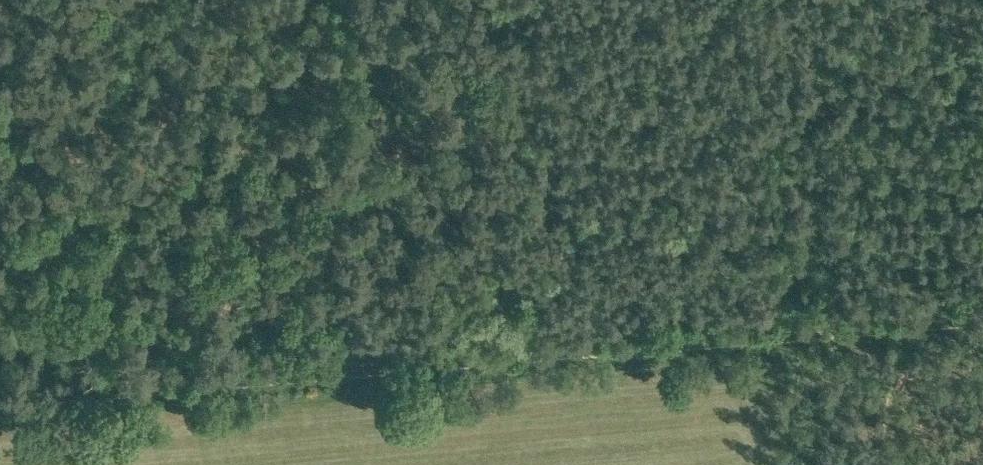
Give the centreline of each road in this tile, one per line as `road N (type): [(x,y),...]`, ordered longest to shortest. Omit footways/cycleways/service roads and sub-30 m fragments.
road 1 (track): [(0,398),(982,312)]

